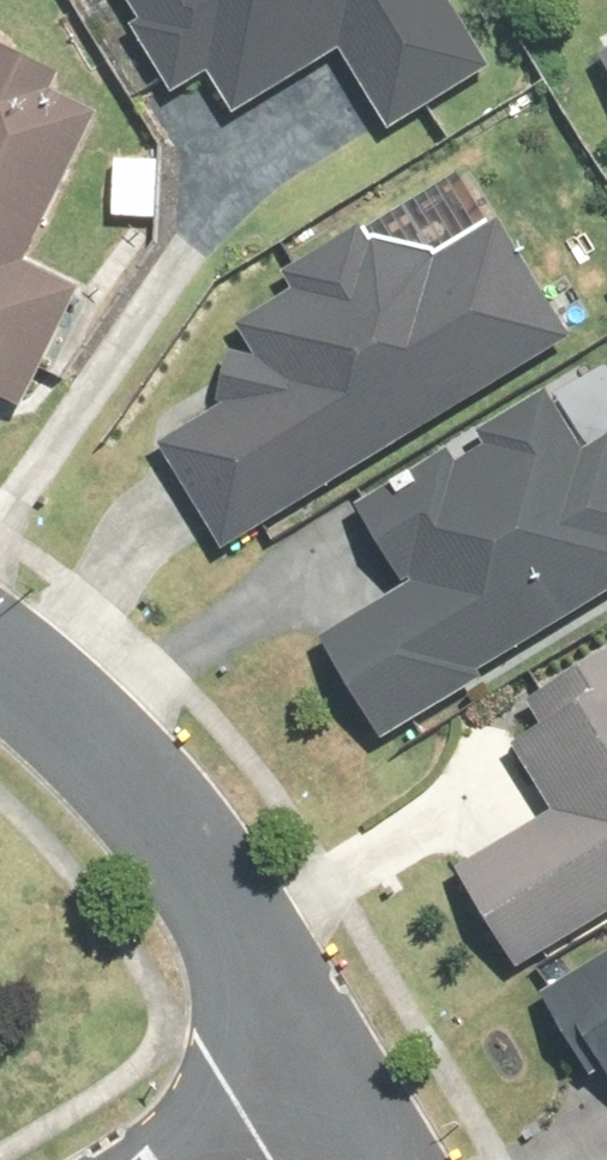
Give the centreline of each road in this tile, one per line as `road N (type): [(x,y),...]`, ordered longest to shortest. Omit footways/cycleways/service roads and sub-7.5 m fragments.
road 1 (residential): [(324,1061),(174,836),(68,719),(0,665)]
road 2 (residential): [(167,1159),(324,1061)]

